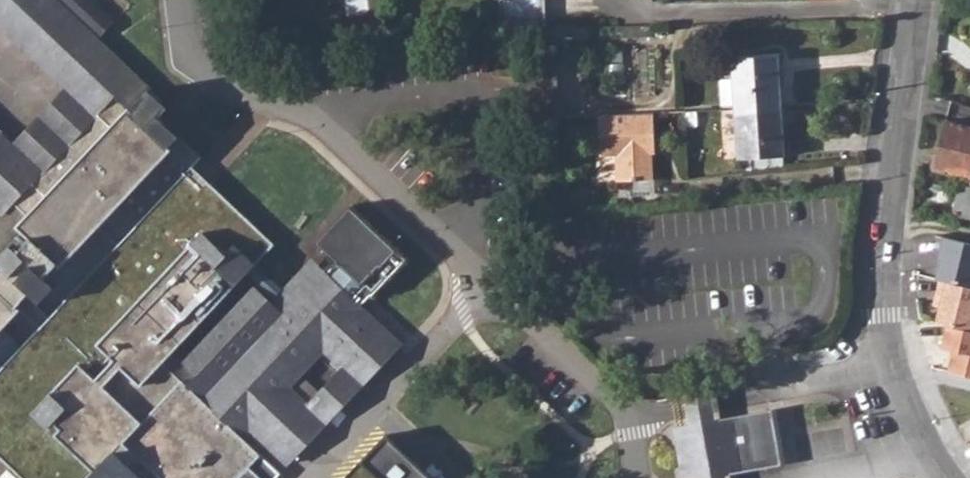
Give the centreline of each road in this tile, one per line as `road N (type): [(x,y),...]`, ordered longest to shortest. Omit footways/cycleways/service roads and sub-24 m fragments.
road 1 (residential): [(944,477),(902,400),(888,313),(886,232),(917,0)]

